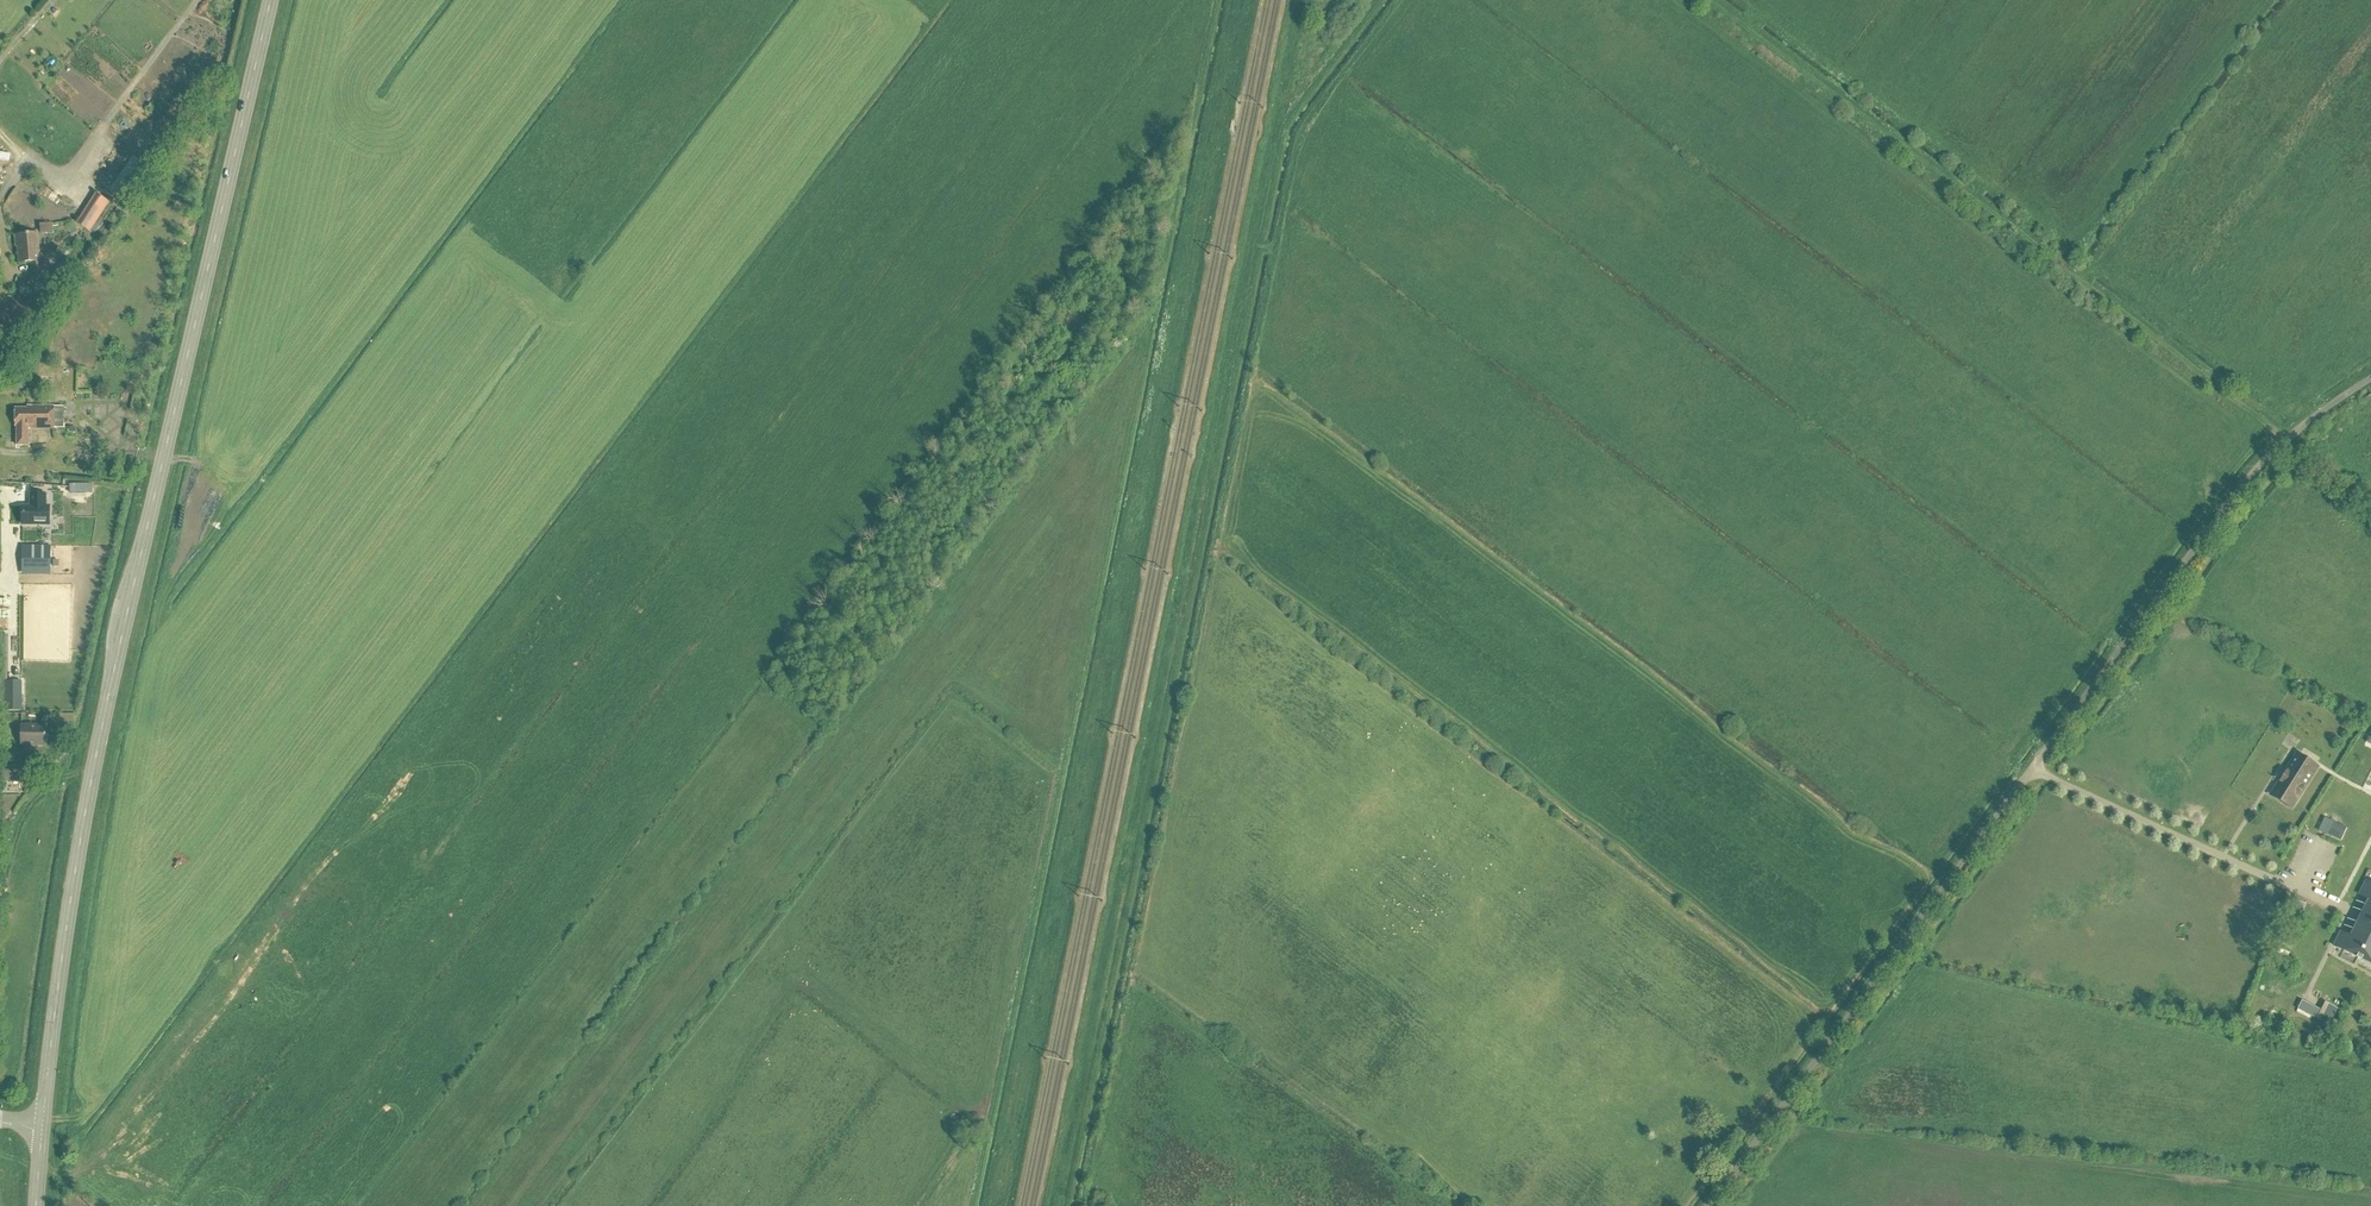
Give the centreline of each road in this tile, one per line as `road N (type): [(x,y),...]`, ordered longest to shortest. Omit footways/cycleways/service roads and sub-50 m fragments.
road 1 (secondary): [(42,1121),(99,747),(272,0)]
road 2 (unclassified): [(1708,1205),(2236,496),(2285,439),(2370,380)]
road 3 (track): [(2285,439),(1710,0)]
road 4 (track): [(2056,262),(2261,0)]
road 5 (track): [(2153,606),(2370,717)]

